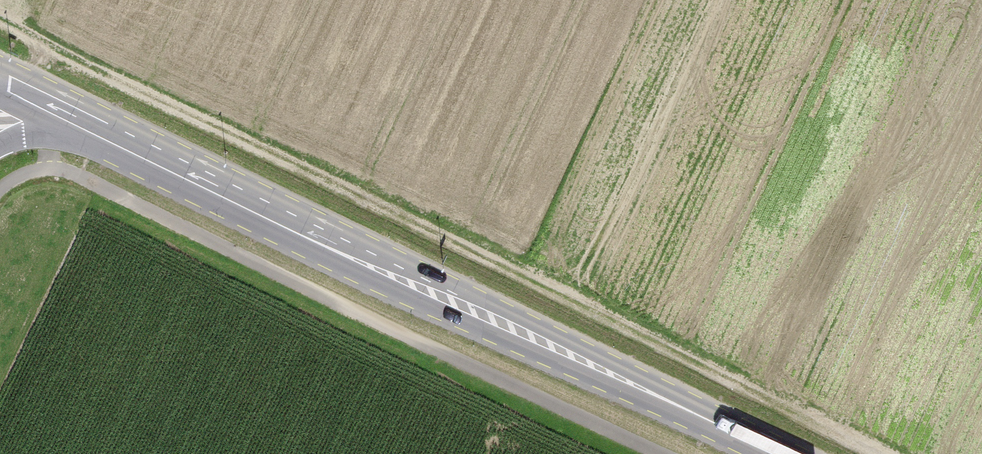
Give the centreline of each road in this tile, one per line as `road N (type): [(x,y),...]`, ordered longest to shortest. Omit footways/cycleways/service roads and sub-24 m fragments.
road 1 (track): [(869,453),(0,23)]
road 2 (primary): [(64,120),(777,453)]

